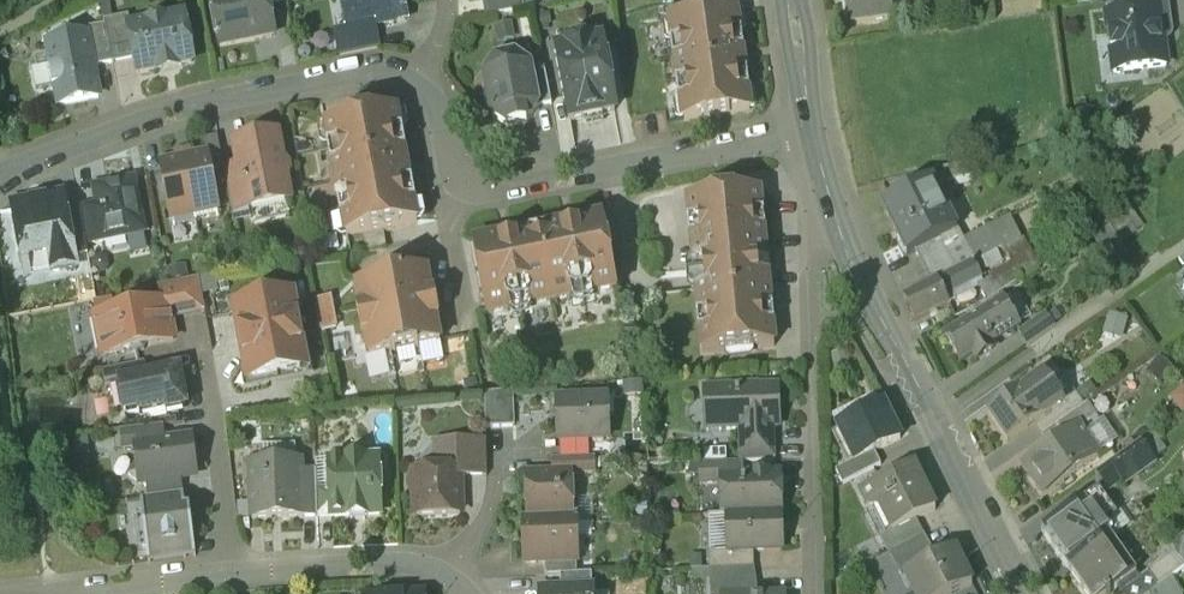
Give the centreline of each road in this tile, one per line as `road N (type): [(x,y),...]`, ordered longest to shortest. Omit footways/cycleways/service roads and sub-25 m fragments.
road 1 (residential): [(810,139),(921,401),(1018,593)]
road 2 (residential): [(810,139),(480,183),(457,179),(439,162),(422,92)]
road 3 (residential): [(422,92),(394,74),(356,70),(174,104),(7,172)]
road 4 (residential): [(233,568),(207,345)]
road 5 (residential): [(453,575),(396,559),(233,568)]
road 6 (residential): [(233,568),(50,593)]
road 7 (residential): [(812,593),(810,425)]
road 8 (residential): [(786,0),(810,139)]

